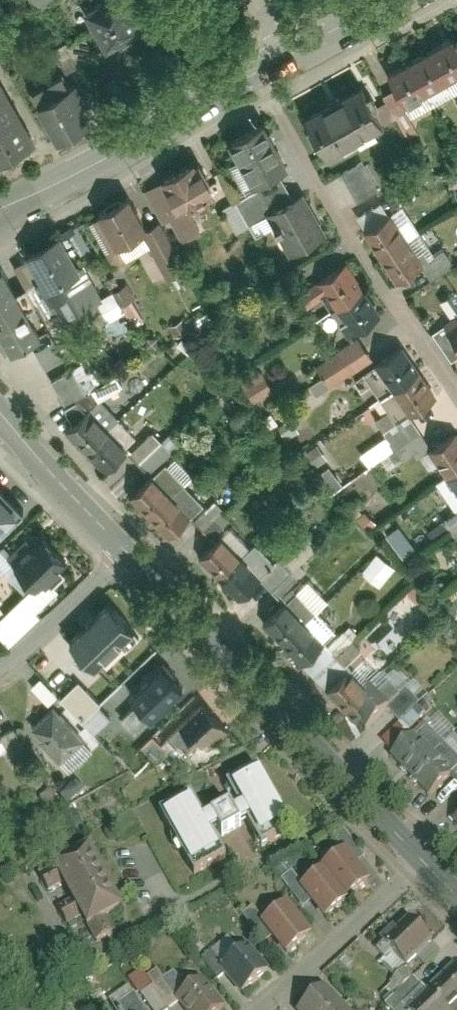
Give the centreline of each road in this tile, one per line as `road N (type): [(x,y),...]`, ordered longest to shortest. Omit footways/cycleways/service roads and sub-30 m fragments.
road 1 (tertiary): [(425,855),(129,552)]
road 2 (tertiary): [(296,51),(0,220)]
road 3 (residential): [(303,163),(456,388)]
road 4 (residential): [(425,855),(259,1009)]
road 5 (tertiary): [(129,552),(0,425)]
road 6 (residential): [(129,552),(43,636),(0,665)]

